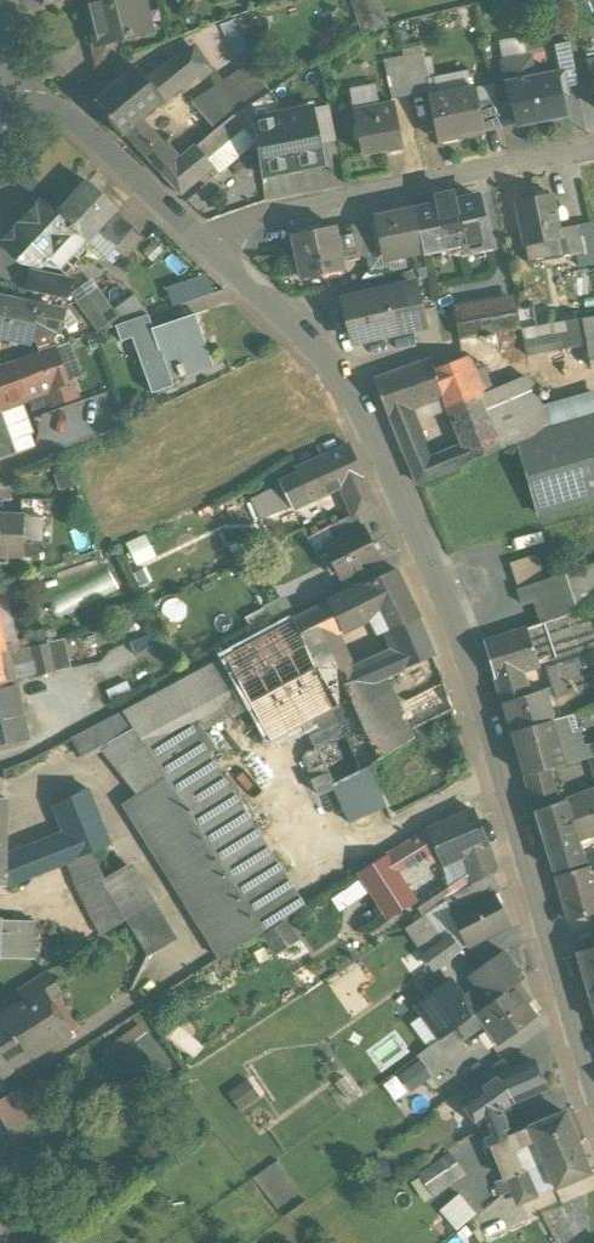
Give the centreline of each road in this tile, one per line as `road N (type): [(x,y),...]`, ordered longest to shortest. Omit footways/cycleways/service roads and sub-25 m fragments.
road 1 (residential): [(593,1094),(432,566),(332,348),(203,245),(75,122),(21,110)]

